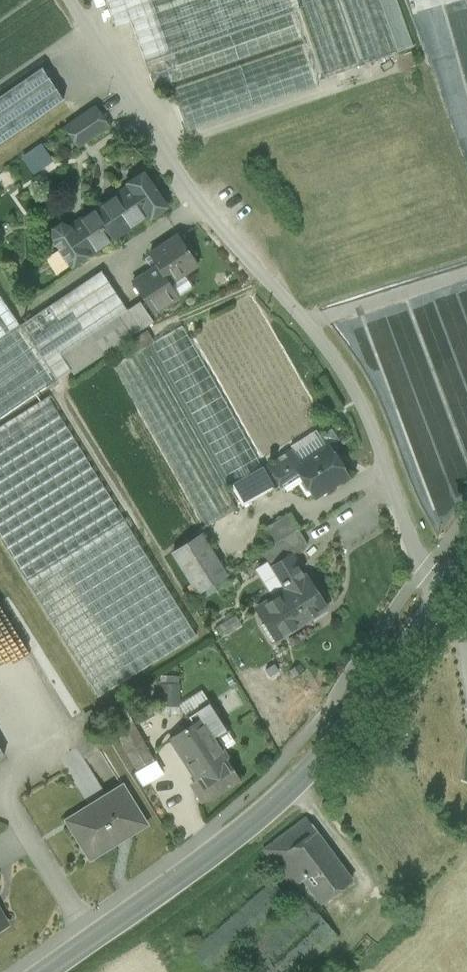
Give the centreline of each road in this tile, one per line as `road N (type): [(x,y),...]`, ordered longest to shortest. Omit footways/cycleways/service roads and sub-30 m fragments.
road 1 (track): [(75,0),(206,199),(348,364),(386,436),(438,602)]
road 2 (tertiary): [(47,971),(304,778),(466,568)]

